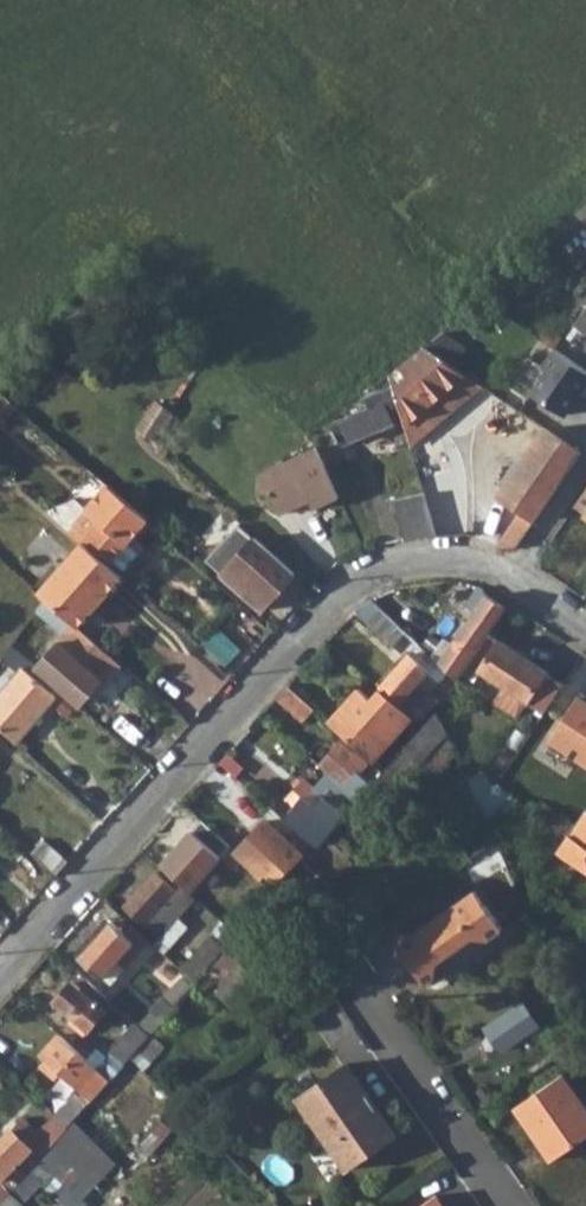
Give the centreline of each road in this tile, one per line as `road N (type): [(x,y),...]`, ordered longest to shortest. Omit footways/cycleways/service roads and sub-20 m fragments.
road 1 (residential): [(0,980),(328,601),(372,569),(444,556),(513,576),(585,626)]
road 2 (residential): [(335,952),(501,1205)]

